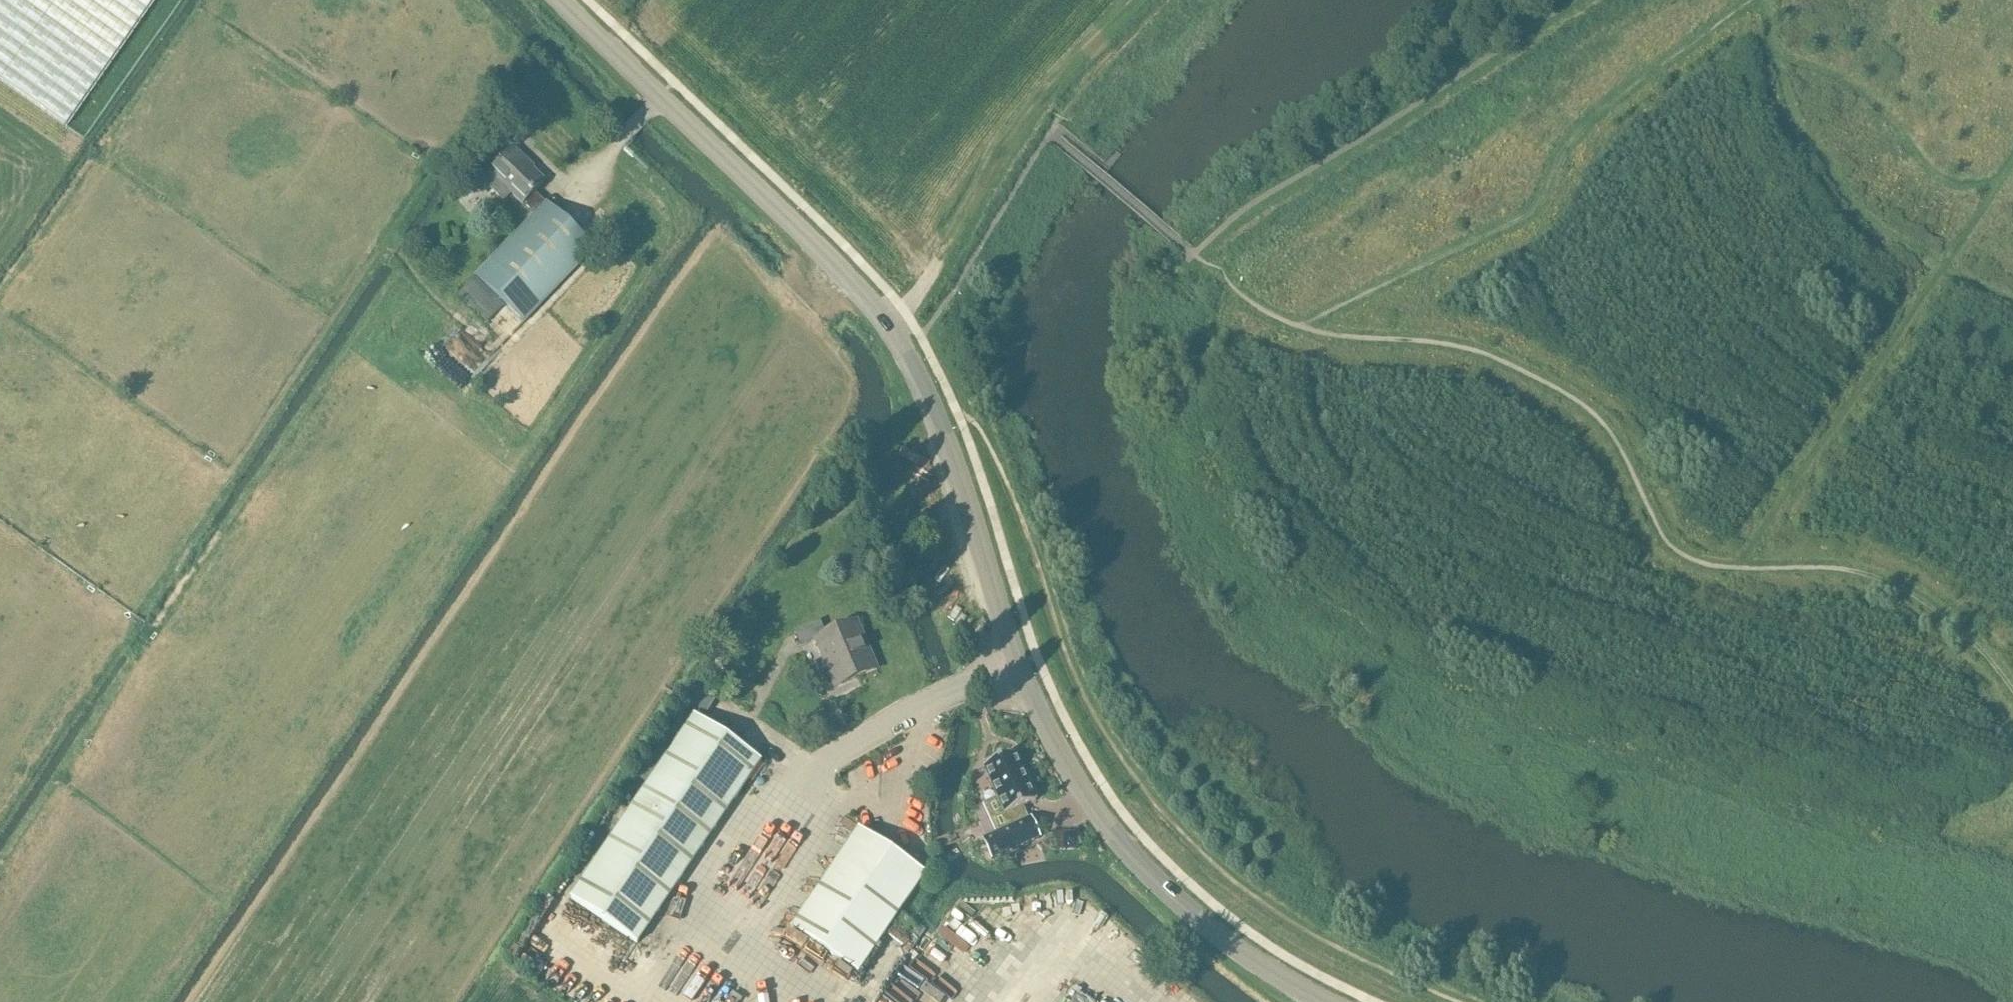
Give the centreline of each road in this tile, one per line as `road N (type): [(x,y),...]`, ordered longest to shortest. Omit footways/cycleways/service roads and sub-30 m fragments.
road 1 (secondary): [(1326,1001),(1209,928),(1115,837),(1033,701),(905,348),(843,274),(559,0)]
road 2 (track): [(1150,0),(1048,103),(922,294),(889,325)]

